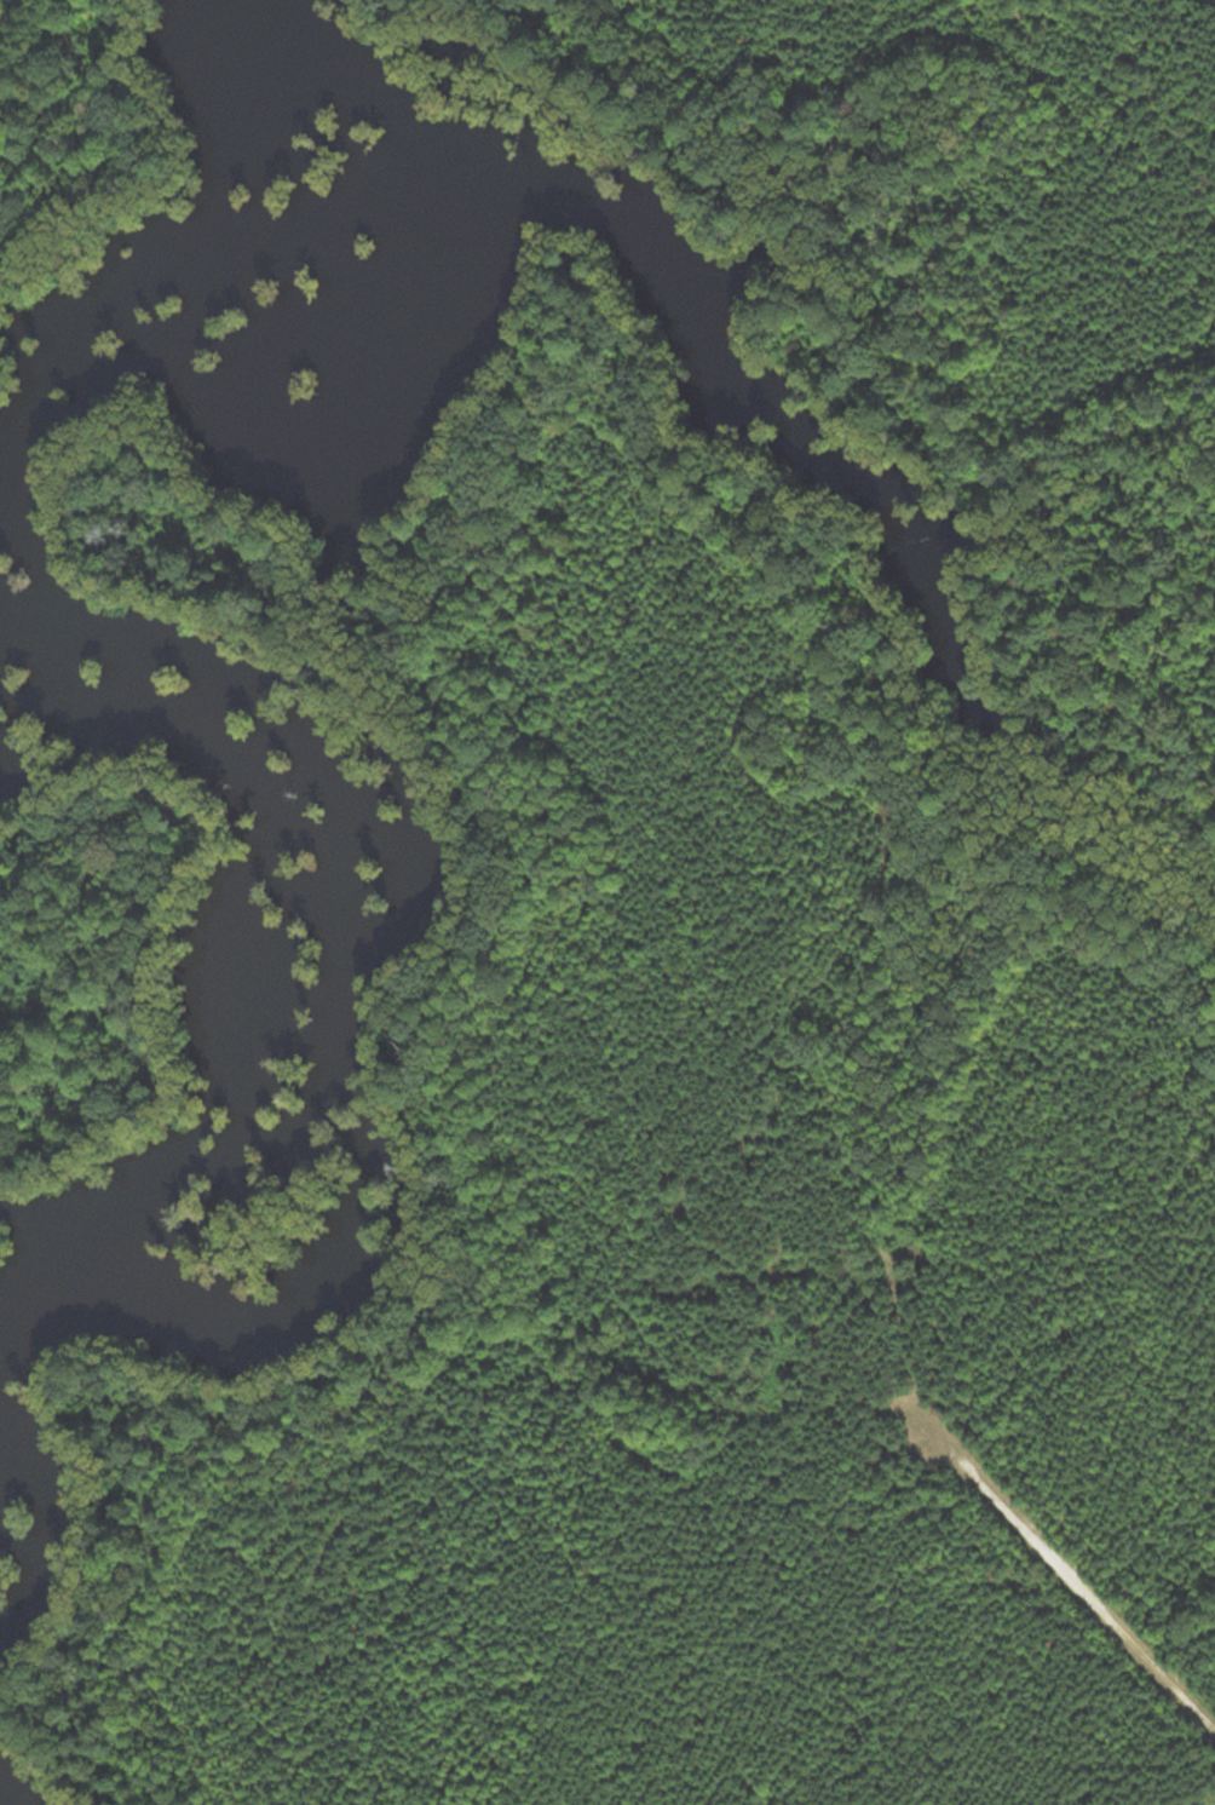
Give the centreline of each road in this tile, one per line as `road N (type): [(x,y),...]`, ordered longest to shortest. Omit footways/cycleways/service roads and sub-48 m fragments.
road 1 (track): [(1214,1714),(926,1418)]

